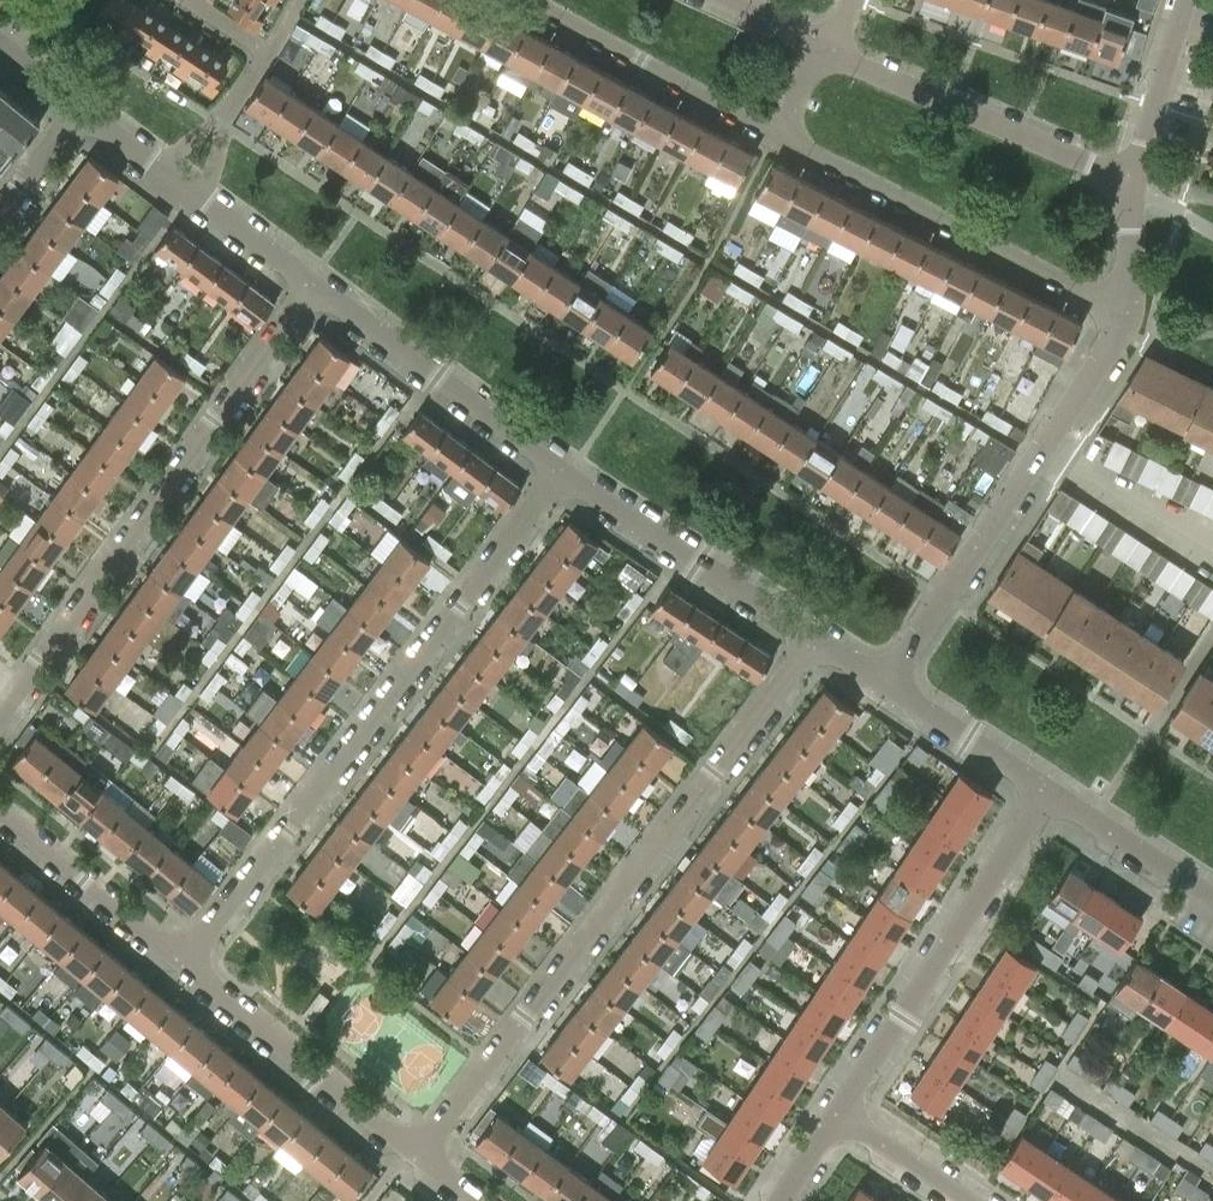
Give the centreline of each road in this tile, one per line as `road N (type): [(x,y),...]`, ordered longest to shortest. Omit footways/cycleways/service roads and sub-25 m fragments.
road 1 (residential): [(417,1156),(816,634)]
road 2 (residential): [(564,475),(185,963)]
road 3 (residential): [(0,716),(318,285)]
road 4 (residential): [(891,683),(1117,338),(1121,320)]
road 5 (residential): [(837,1115),(1049,789)]
road 6 (residential): [(785,134),(1121,320)]
road 7 (residential): [(1130,185),(827,49)]
road 8 (residential): [(318,285),(564,475)]
road 9 (residential): [(417,1156),(185,963)]
road 10 (residential): [(816,634),(564,475)]
road 11 (residential): [(532,0),(785,134)]
road 12 (residential): [(185,963),(0,810)]
road 13 (residential): [(1212,896),(1049,789)]
road 14 (residential): [(1130,185),(1187,0)]
road 15 (residential): [(1049,789),(891,683)]
road 16 (residential): [(971,1200),(837,1115)]
road 17 (residential): [(201,199),(318,285)]
road 18 (residential): [(1121,320),(1130,185)]
road 19 (residential): [(0,215),(83,109)]

